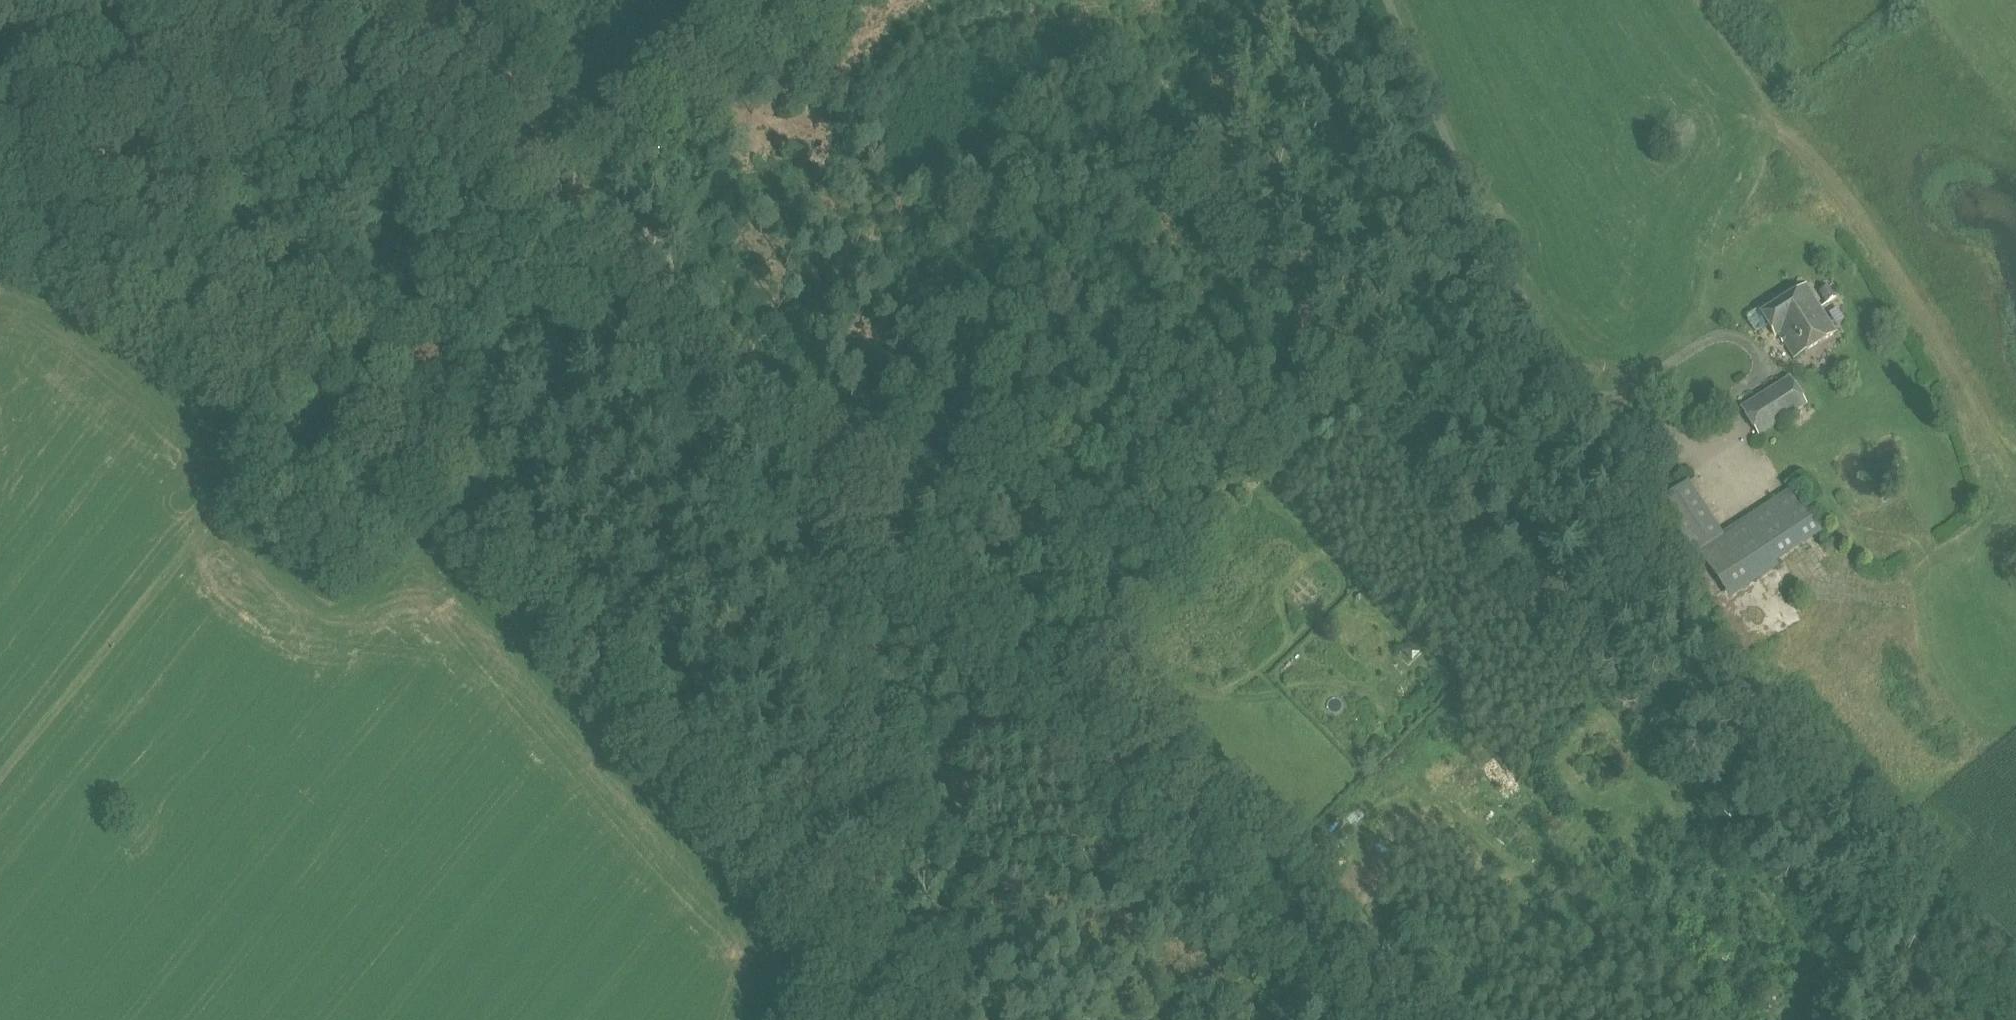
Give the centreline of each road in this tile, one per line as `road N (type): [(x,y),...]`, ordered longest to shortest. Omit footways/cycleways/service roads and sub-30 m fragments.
road 1 (tertiary): [(1375,1019),(338,0)]
road 2 (track): [(0,778),(283,455),(437,311),(726,77)]

